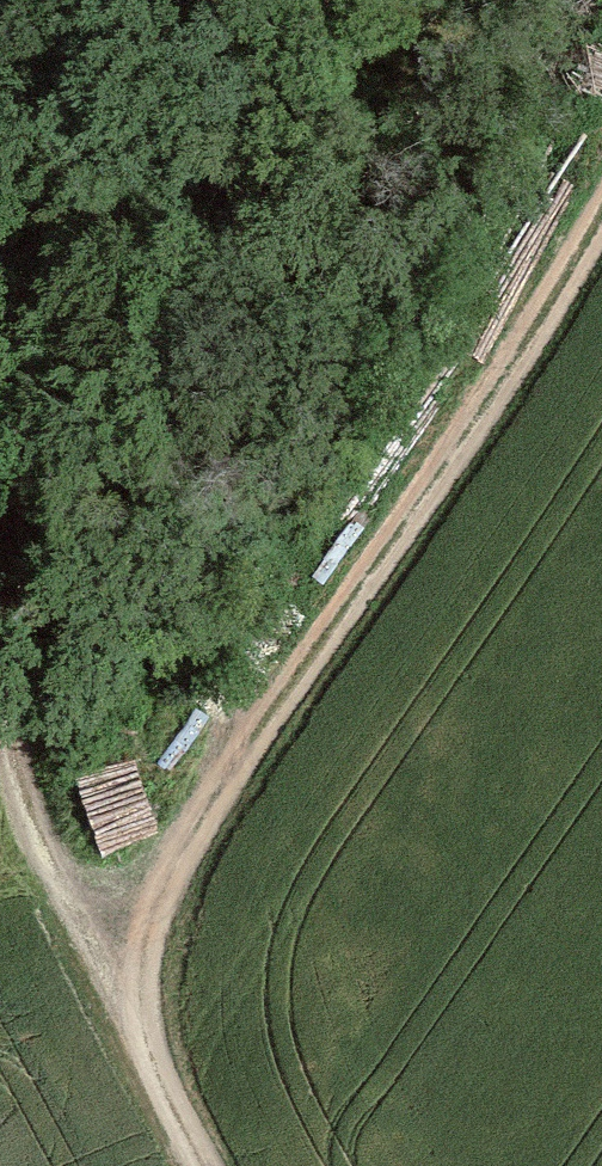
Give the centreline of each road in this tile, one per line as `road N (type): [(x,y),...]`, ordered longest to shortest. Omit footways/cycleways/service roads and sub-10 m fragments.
road 1 (track): [(108,0),(57,312),(3,790),(197,1165)]
road 2 (track): [(601,226),(480,439),(224,778),(152,931),(147,1072)]

